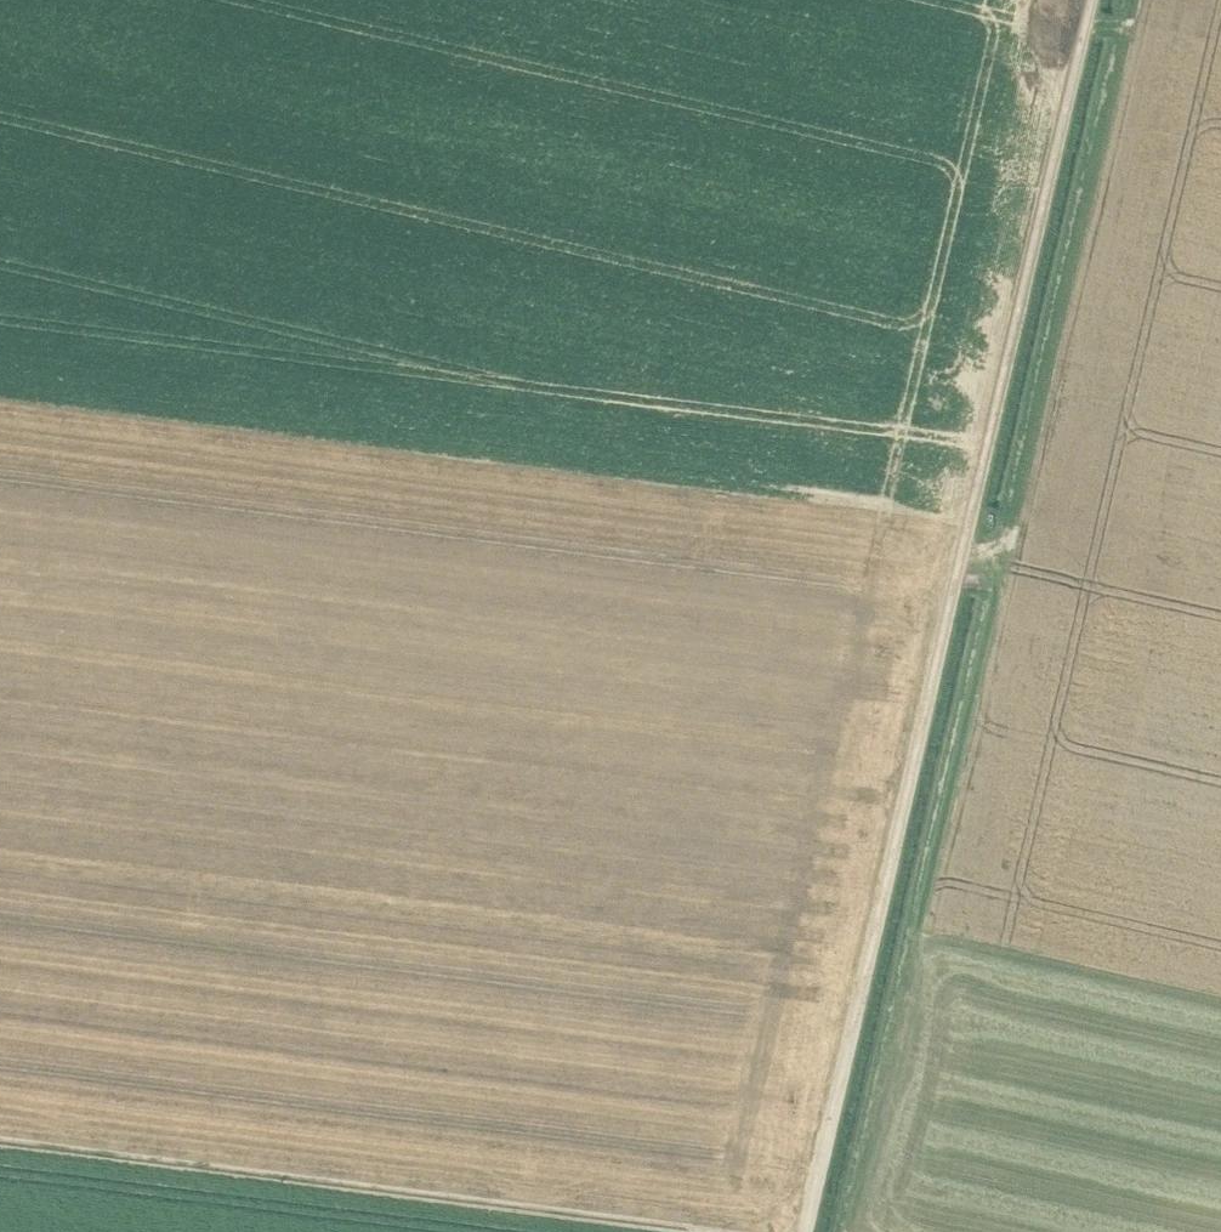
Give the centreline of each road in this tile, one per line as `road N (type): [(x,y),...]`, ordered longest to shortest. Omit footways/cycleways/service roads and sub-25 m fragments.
road 1 (track): [(804,1231),(1088,0)]

